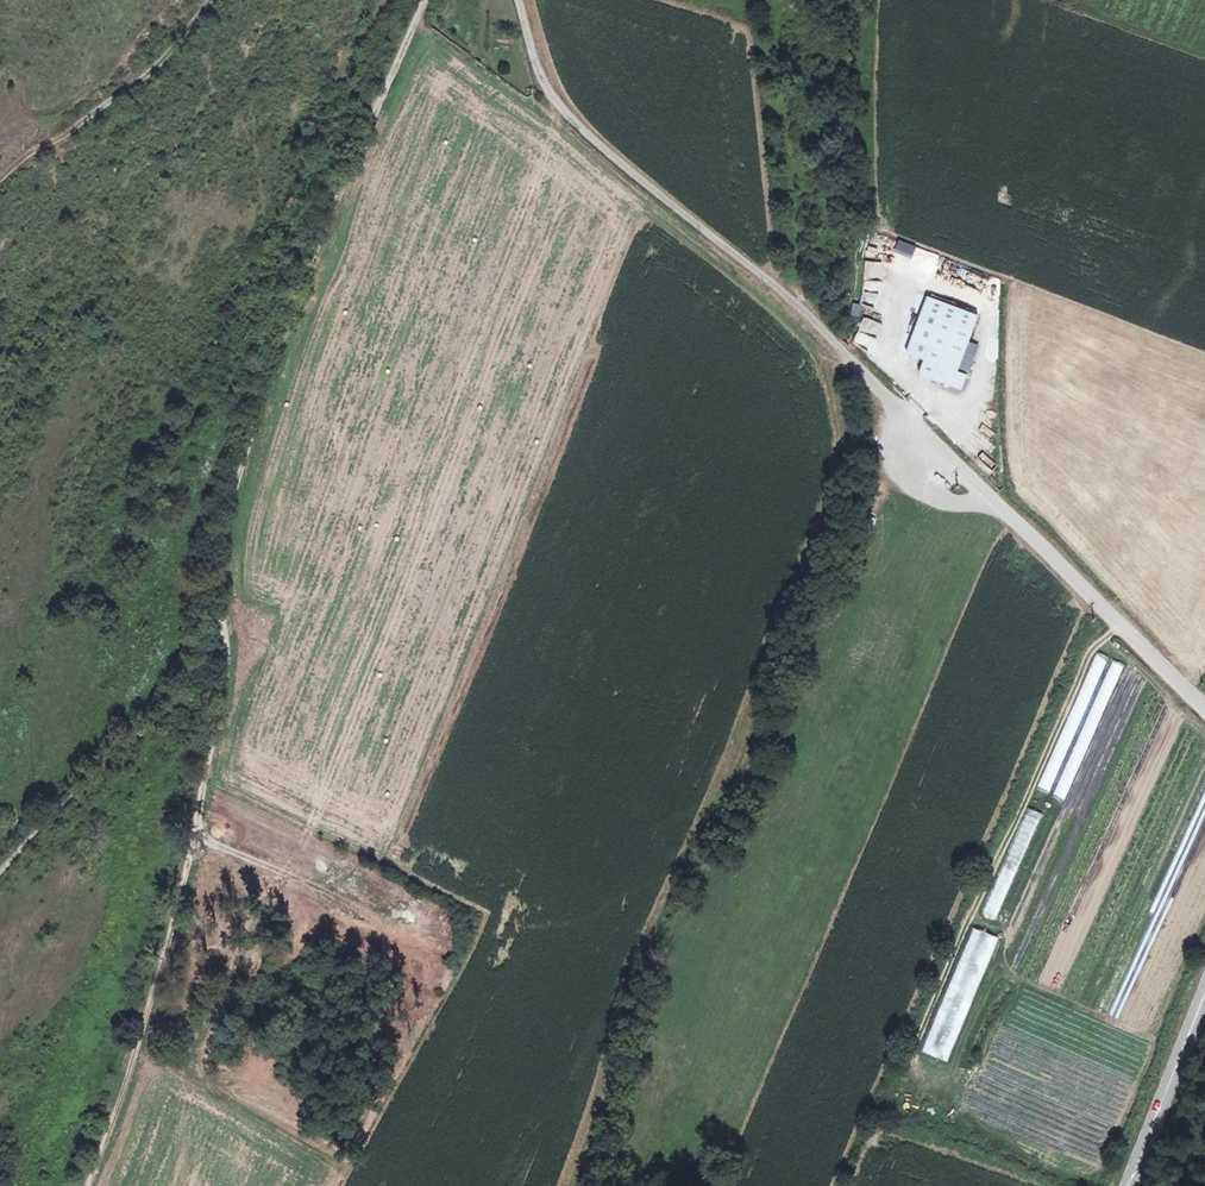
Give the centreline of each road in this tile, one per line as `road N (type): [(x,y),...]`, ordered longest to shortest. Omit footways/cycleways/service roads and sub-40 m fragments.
road 1 (unclassified): [(518,0),(555,106),(859,368),(1204,707)]
road 2 (track): [(222,610),(239,477),(300,298),(426,0)]
road 3 (track): [(87,1185),(181,892),(224,713),(222,610)]
road 4 (track): [(222,610),(178,700),(0,871)]
road 5 (track): [(0,181),(132,89),(211,0)]
road 6 (secondary): [(1125,1185),(1204,990)]

